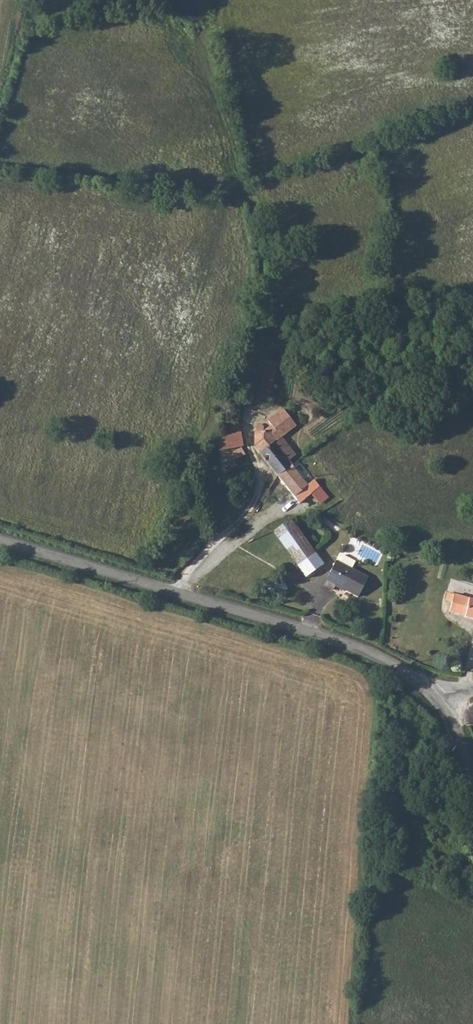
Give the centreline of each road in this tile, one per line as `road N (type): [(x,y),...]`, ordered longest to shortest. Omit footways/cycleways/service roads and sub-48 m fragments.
road 1 (unclassified): [(0,540),(325,636),(391,662),(435,694)]

